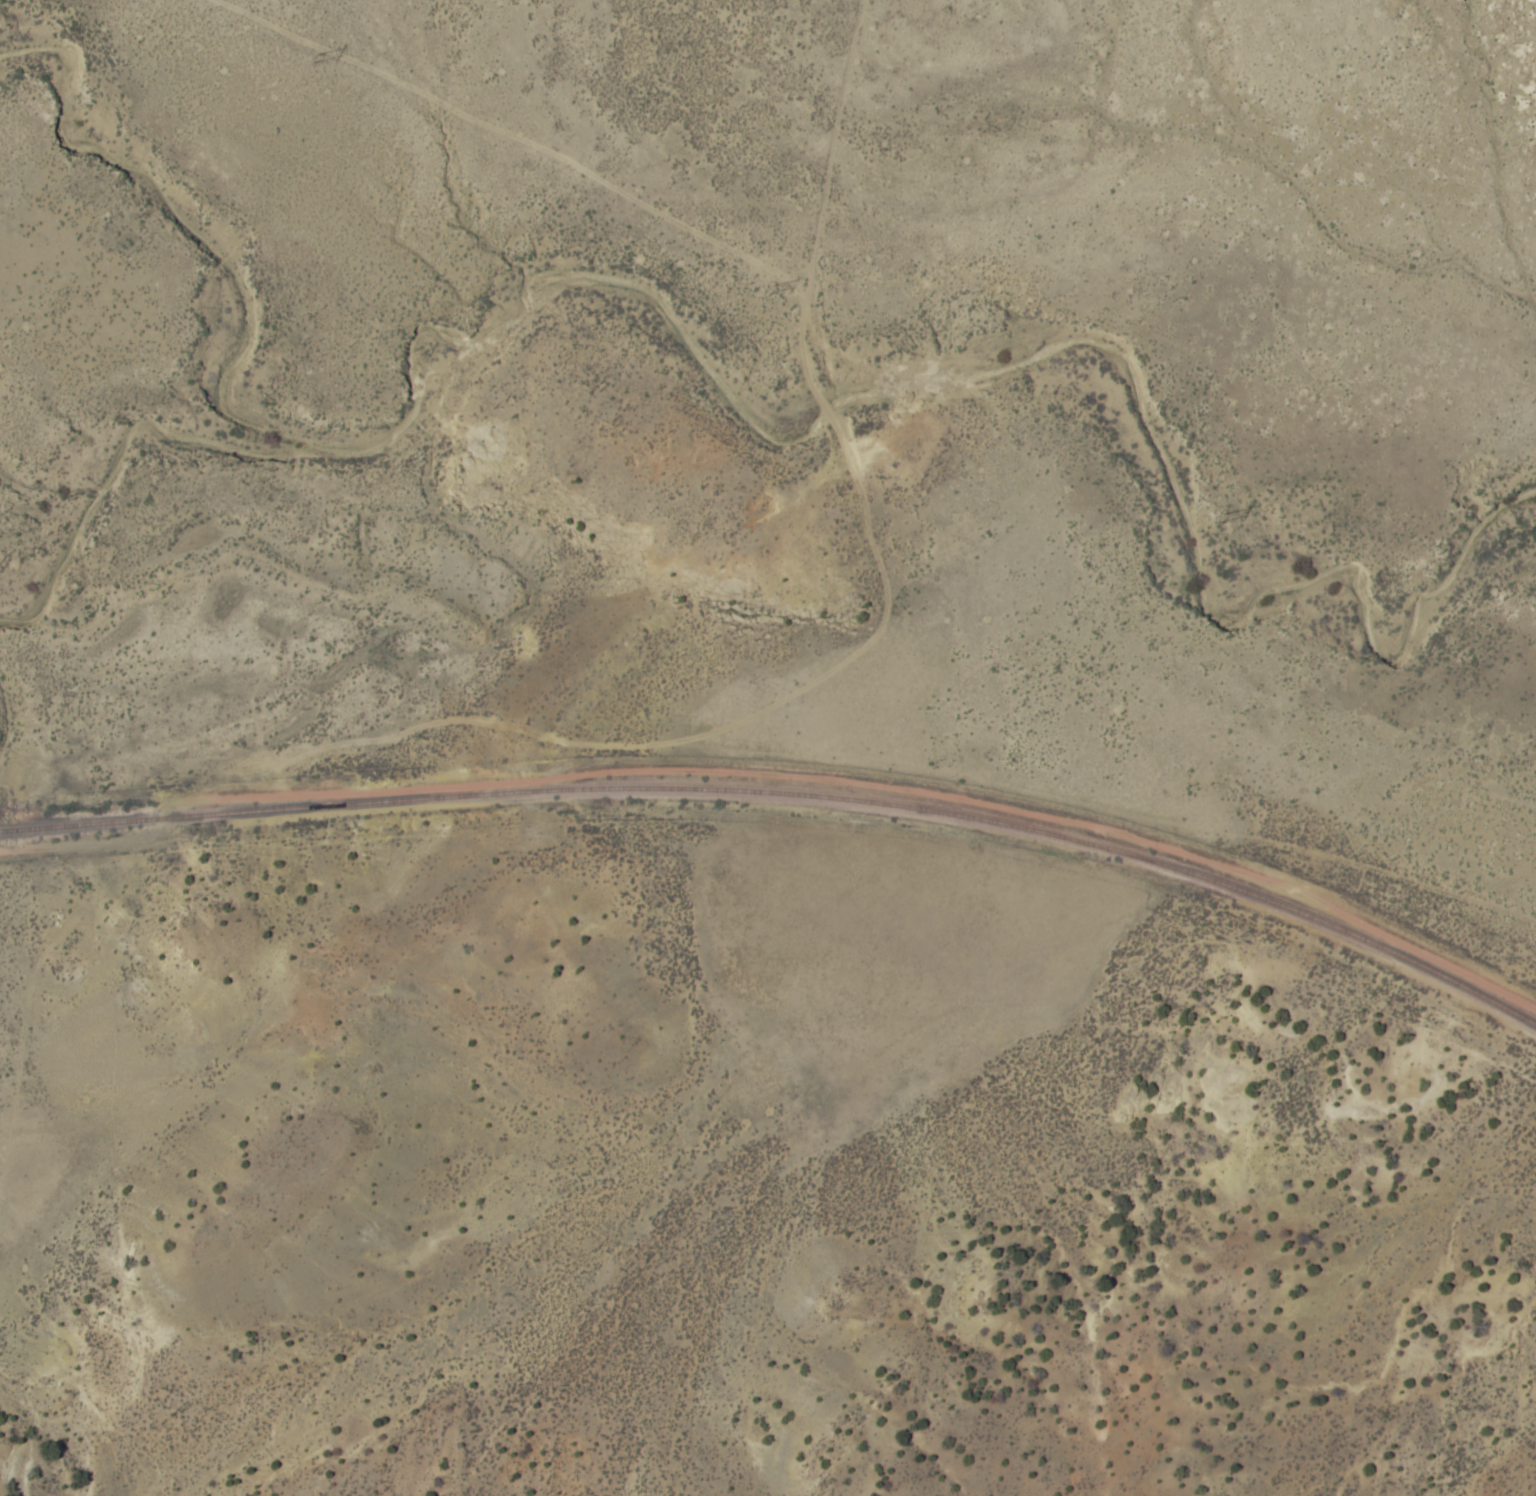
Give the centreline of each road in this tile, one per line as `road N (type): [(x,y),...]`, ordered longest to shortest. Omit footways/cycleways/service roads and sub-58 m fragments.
road 1 (track): [(1535,924),(947,751),(558,739),(450,717),(179,795),(128,864),(21,933),(0,981)]
road 2 (residential): [(947,751),(892,547),(867,475),(823,406),(815,352),(810,292),(827,137),(859,0)]

